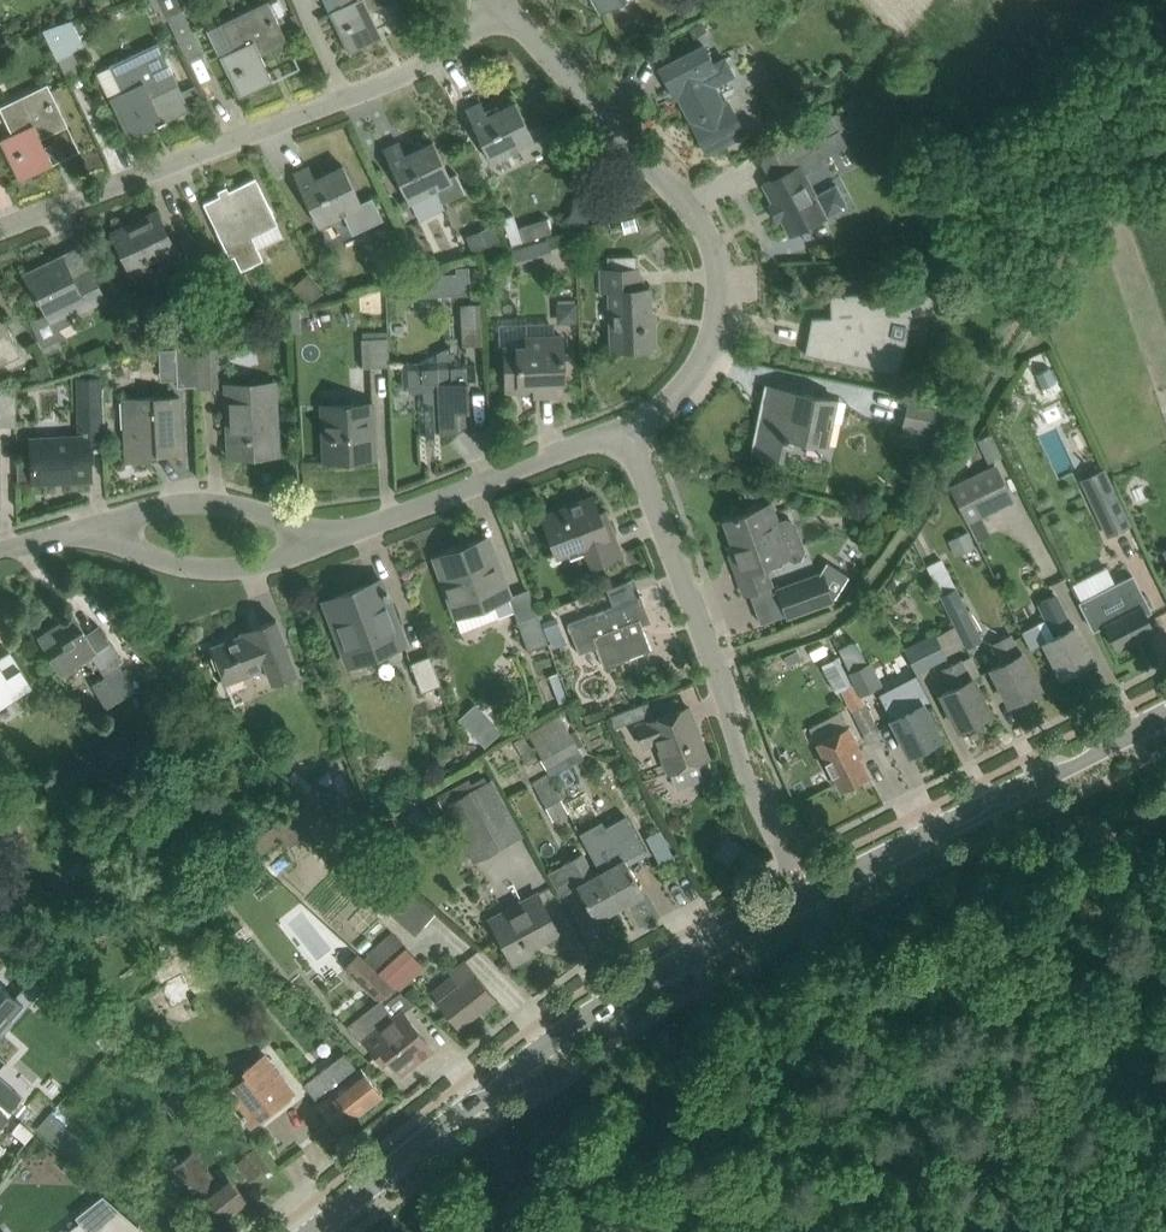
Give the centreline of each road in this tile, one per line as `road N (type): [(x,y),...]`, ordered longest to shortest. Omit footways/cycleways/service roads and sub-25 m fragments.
road 1 (track): [(1165,115),(897,548),(847,609),(711,664)]
road 2 (tertiary): [(316,1231),(587,1017),(815,894)]
road 3 (residential): [(0,226),(432,63),(505,1)]
road 4 (residential): [(629,432),(715,342),(724,294),(721,246),(700,208),(505,1)]
road 5 (residential): [(629,432),(727,711),(797,873),(815,894)]
road 6 (tertiary): [(815,894),(1165,715)]
road 7 (residential): [(309,535),(353,531),(629,432)]
road 8 (residential): [(99,529),(168,563),(223,571),(297,553),(309,535)]
road 9 (residential): [(99,529),(159,506),(215,502),(246,507),(309,535)]

